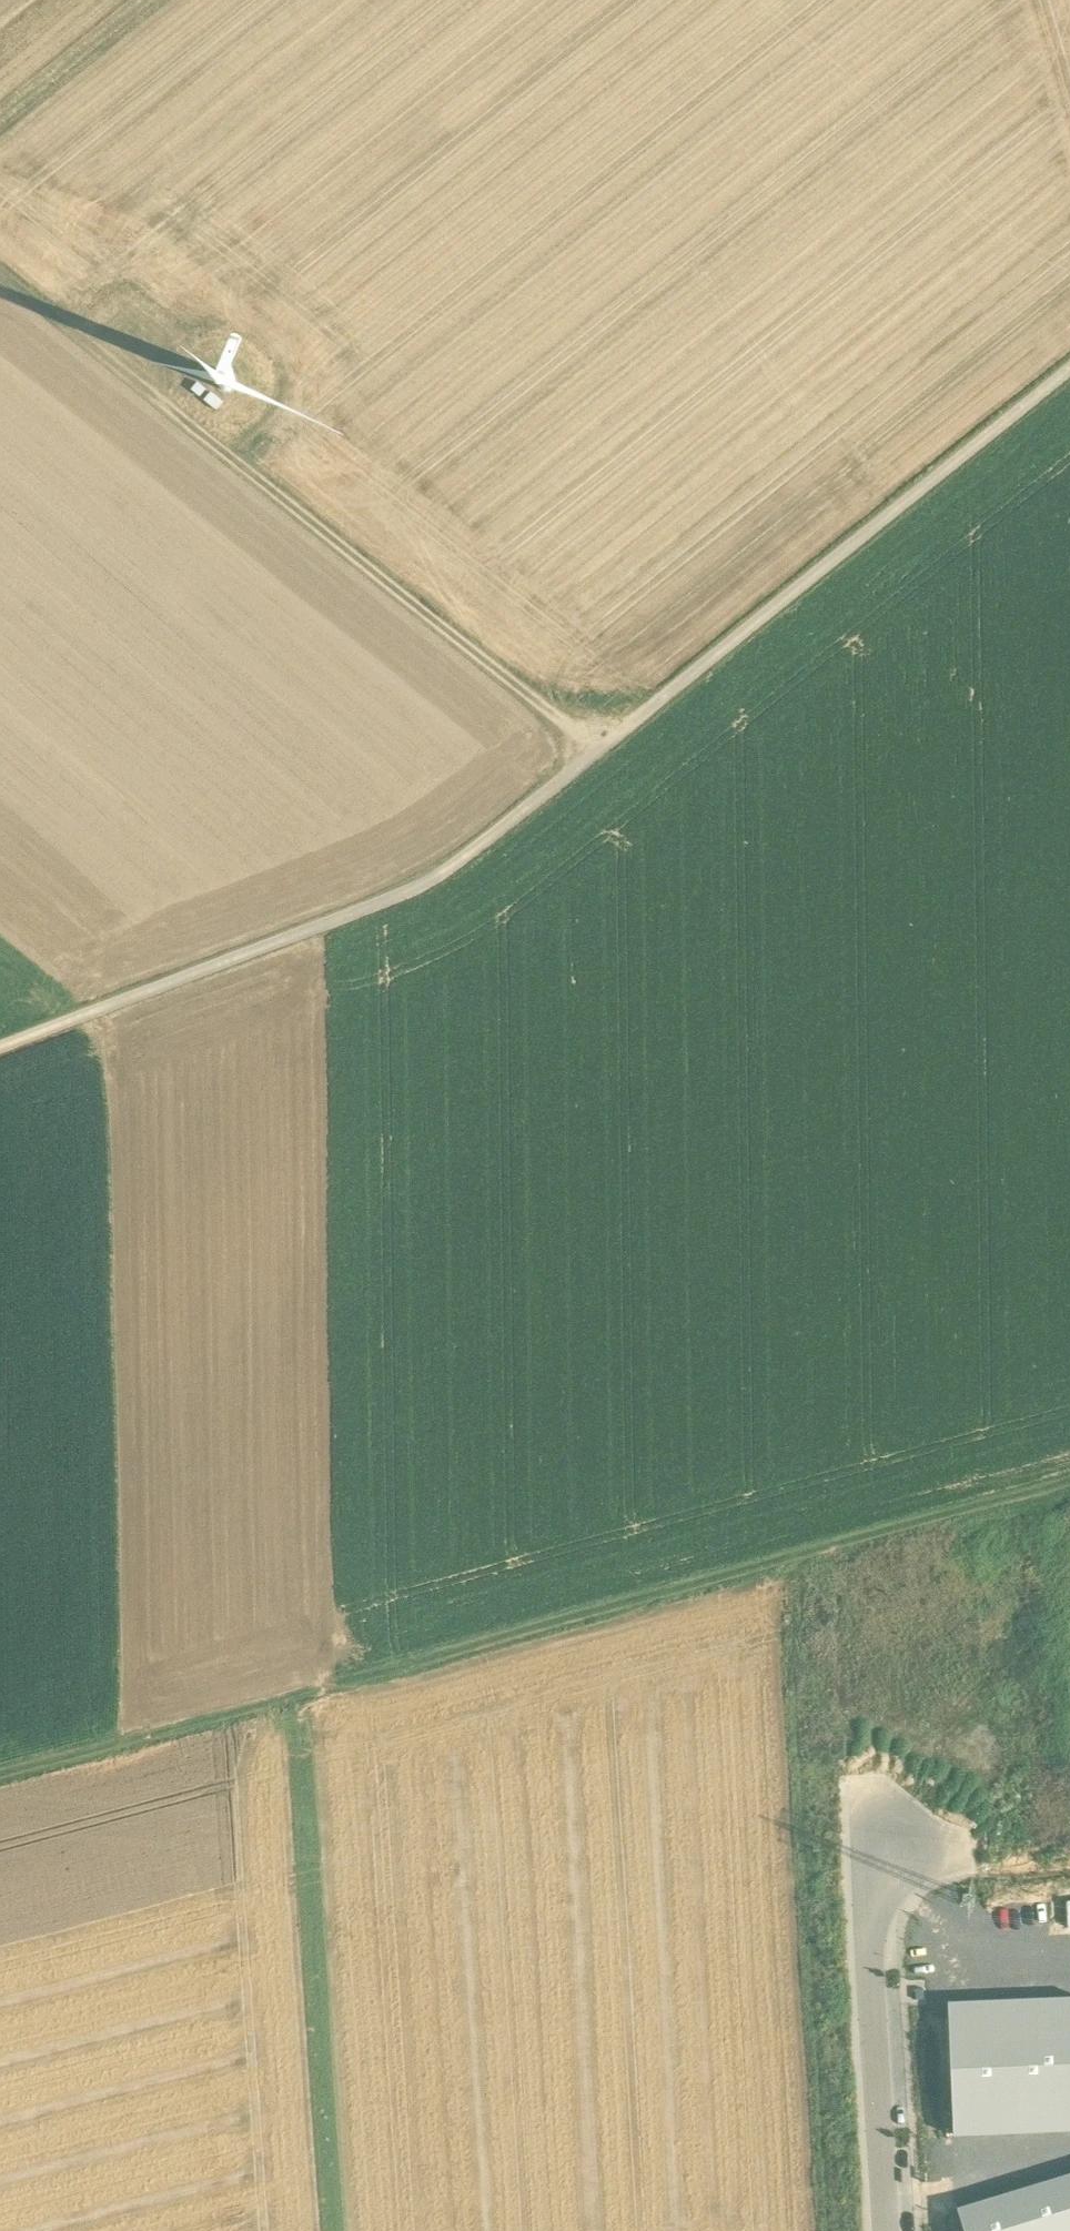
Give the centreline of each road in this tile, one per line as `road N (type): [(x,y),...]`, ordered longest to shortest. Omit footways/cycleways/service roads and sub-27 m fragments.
road 1 (track): [(0,1773),(1069,1484)]
road 2 (track): [(604,750),(468,867),(389,910),(0,1051)]
road 3 (track): [(1069,372),(604,750)]
road 4 (unclassified): [(885,2230),(871,1983),(882,1823)]
road 5 (track): [(0,269),(191,425)]

